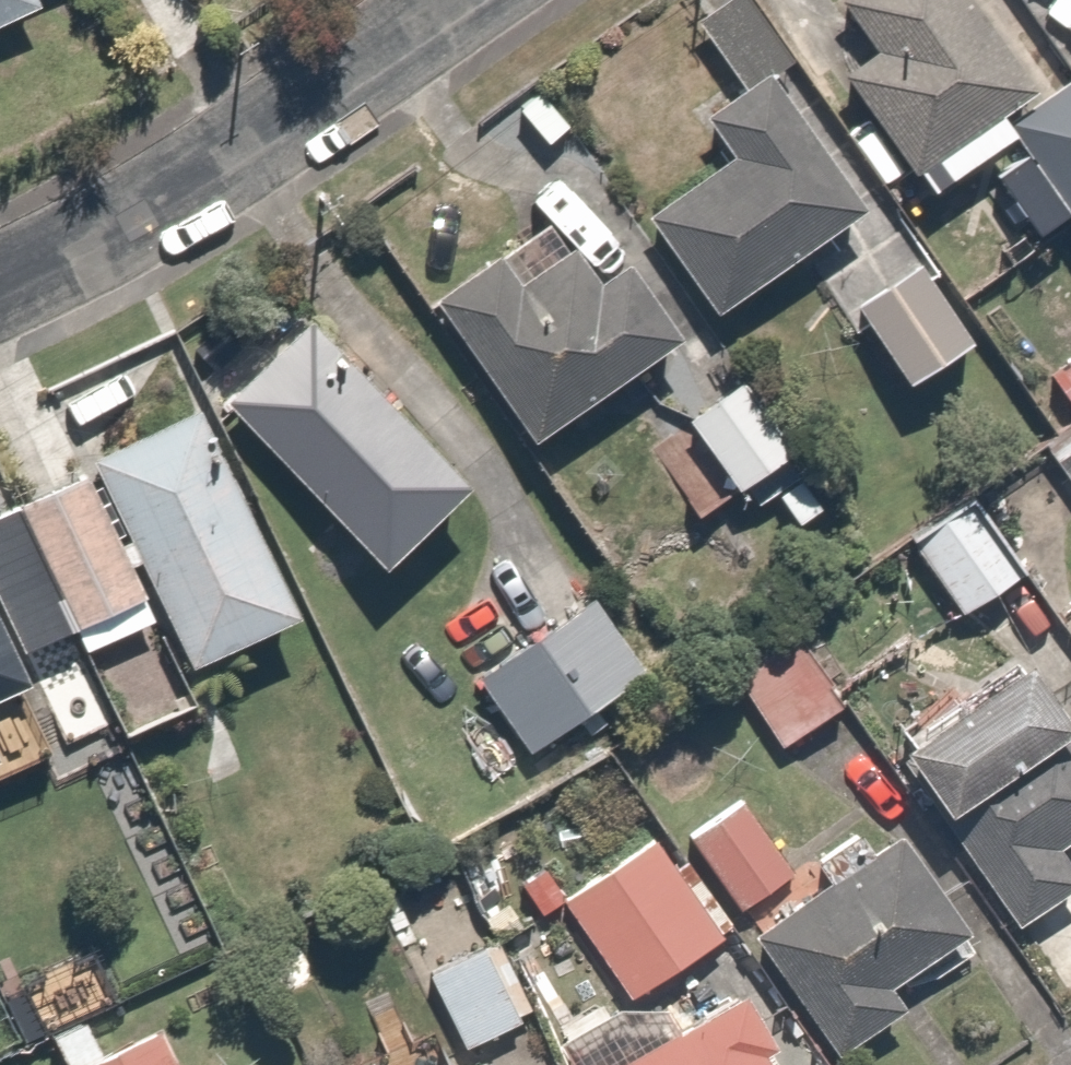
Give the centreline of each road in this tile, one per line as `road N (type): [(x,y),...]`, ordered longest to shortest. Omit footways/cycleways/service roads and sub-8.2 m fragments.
road 1 (residential): [(464,0),(144,220),(0,290)]

